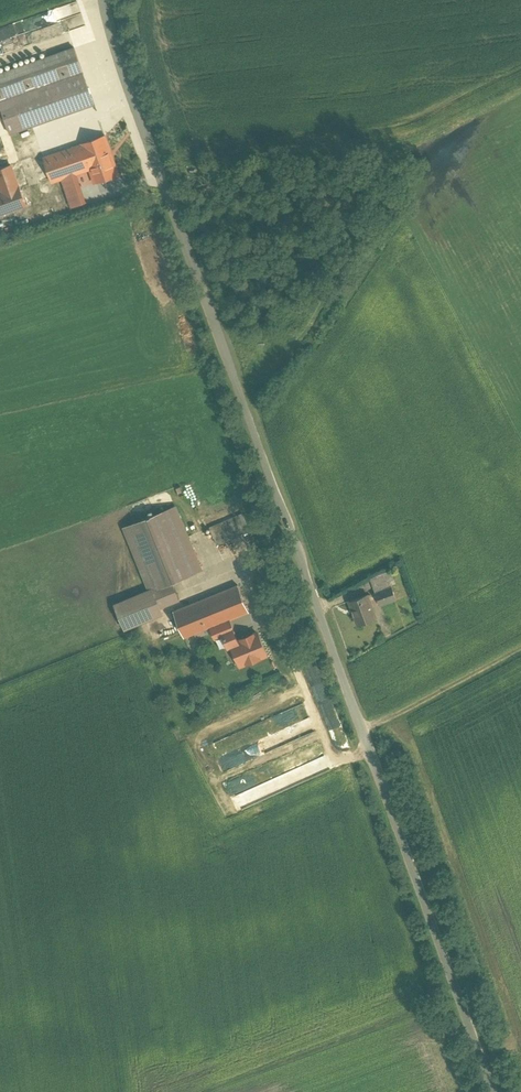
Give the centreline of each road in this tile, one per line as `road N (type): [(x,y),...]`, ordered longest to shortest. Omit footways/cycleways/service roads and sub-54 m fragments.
road 1 (unclassified): [(101,0),(493,1091)]
road 2 (track): [(520,648),(364,730)]

